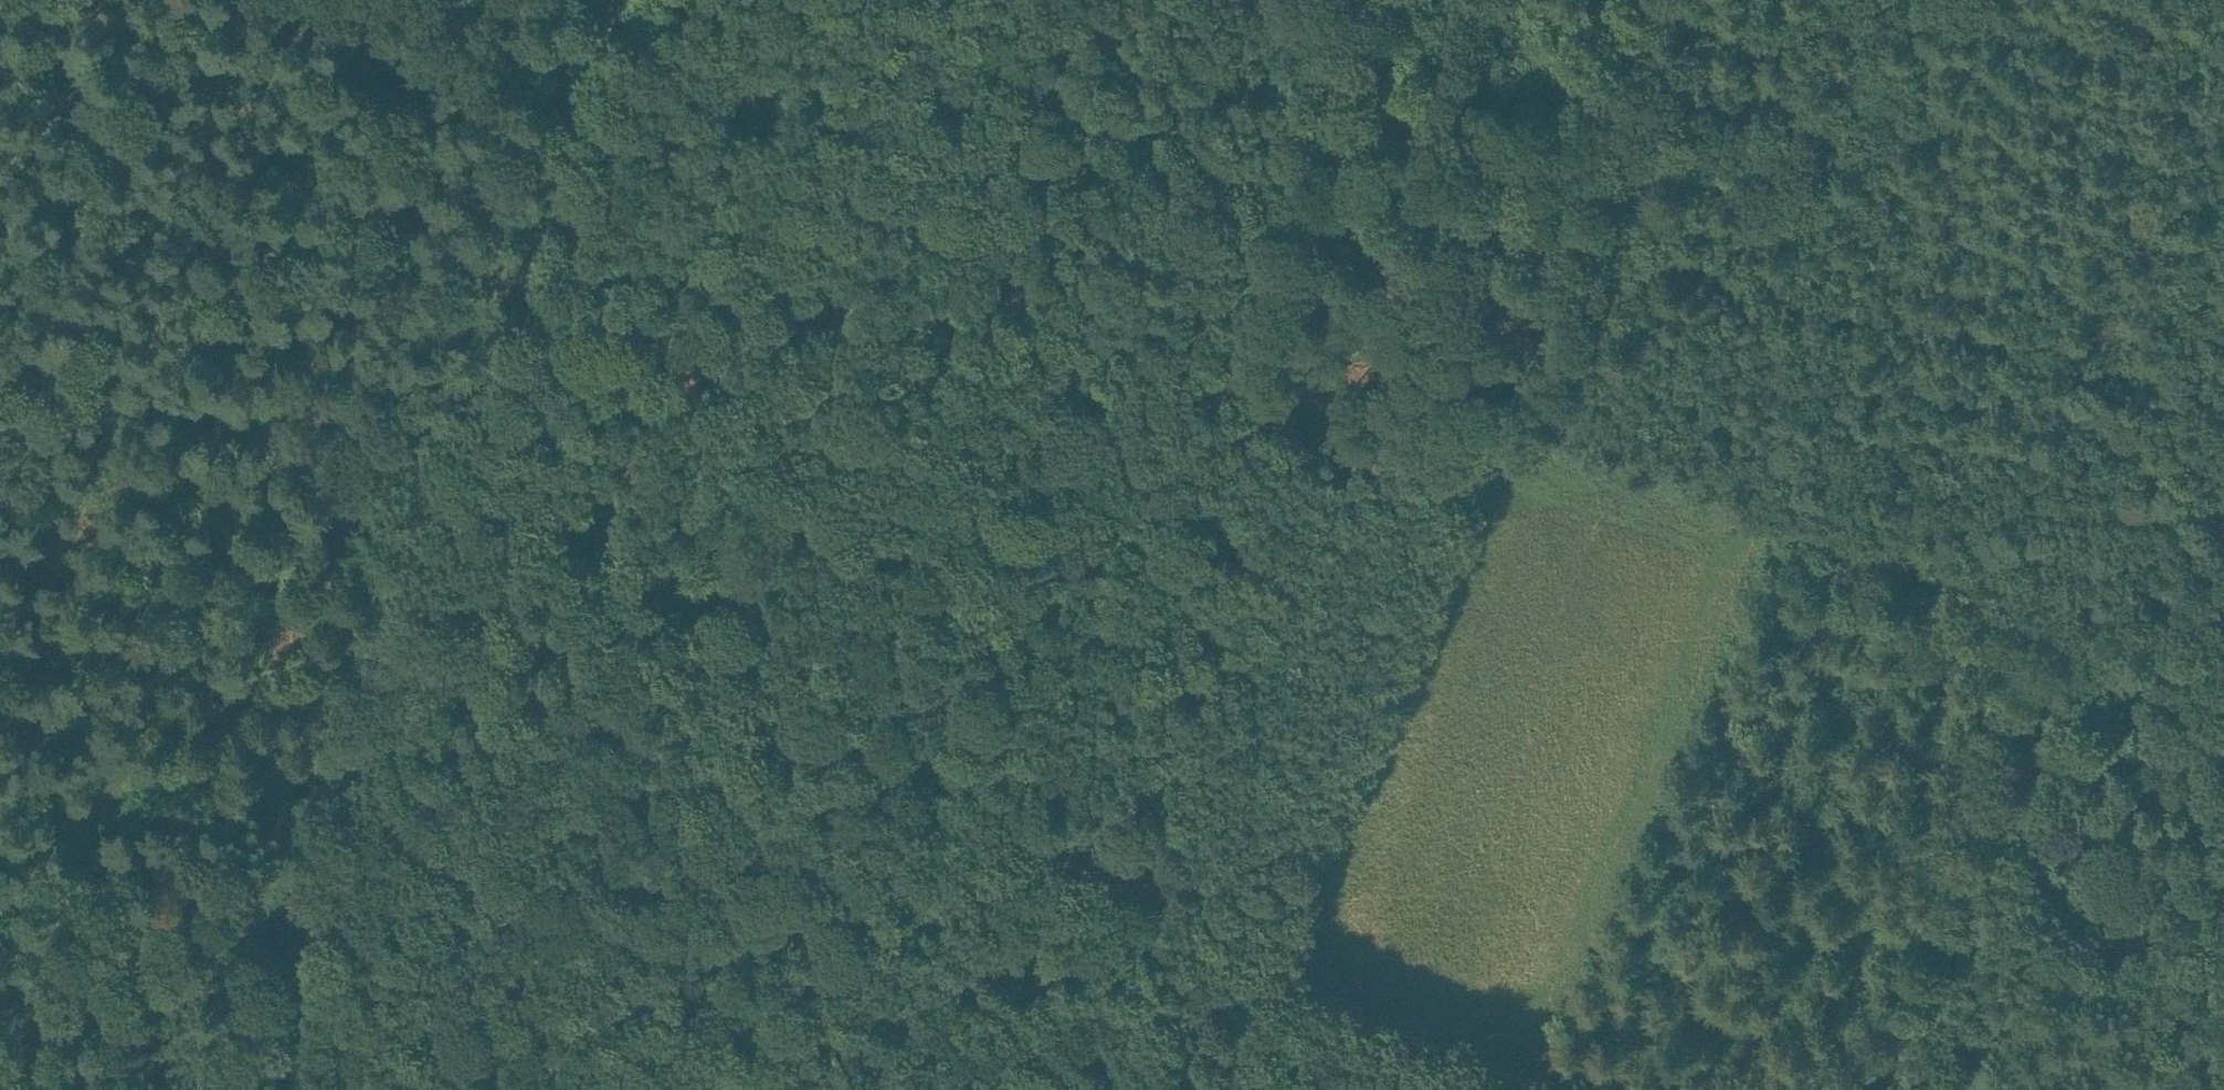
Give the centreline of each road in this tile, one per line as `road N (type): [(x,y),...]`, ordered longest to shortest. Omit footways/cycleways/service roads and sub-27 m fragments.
road 1 (track): [(587,0),(528,136),(175,1089)]
road 2 (track): [(1987,1089),(2223,487)]

